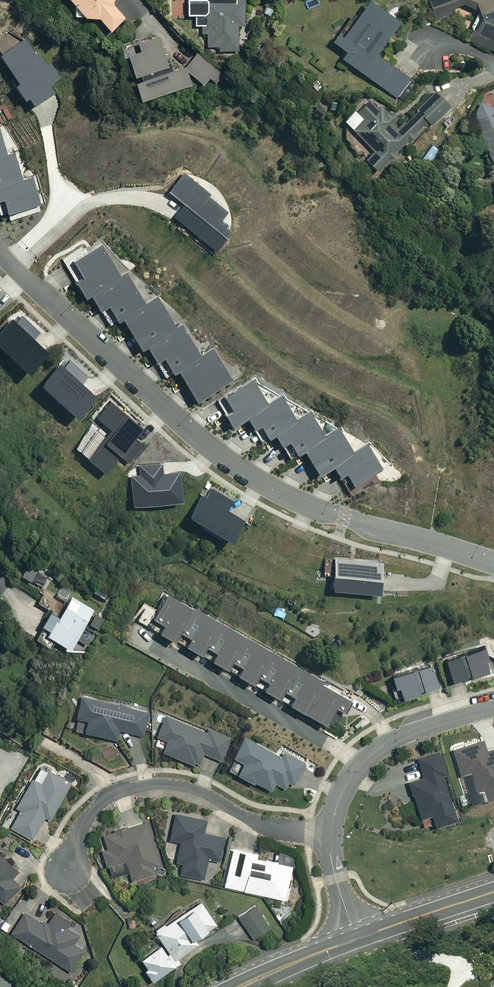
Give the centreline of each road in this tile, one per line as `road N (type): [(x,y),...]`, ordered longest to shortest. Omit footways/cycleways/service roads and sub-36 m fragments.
road 1 (residential): [(493,563),(343,518),(268,486),(188,430),(0,253)]
road 2 (residential): [(68,871),(94,810),(109,796),(153,785),(197,790),(273,828),(329,833)]
road 3 (residential): [(329,833),(344,788),(367,758),(408,734),(493,708)]
road 4 (tertiary): [(493,892),(357,939)]
road 5 (tertiary): [(357,939),(239,986)]

